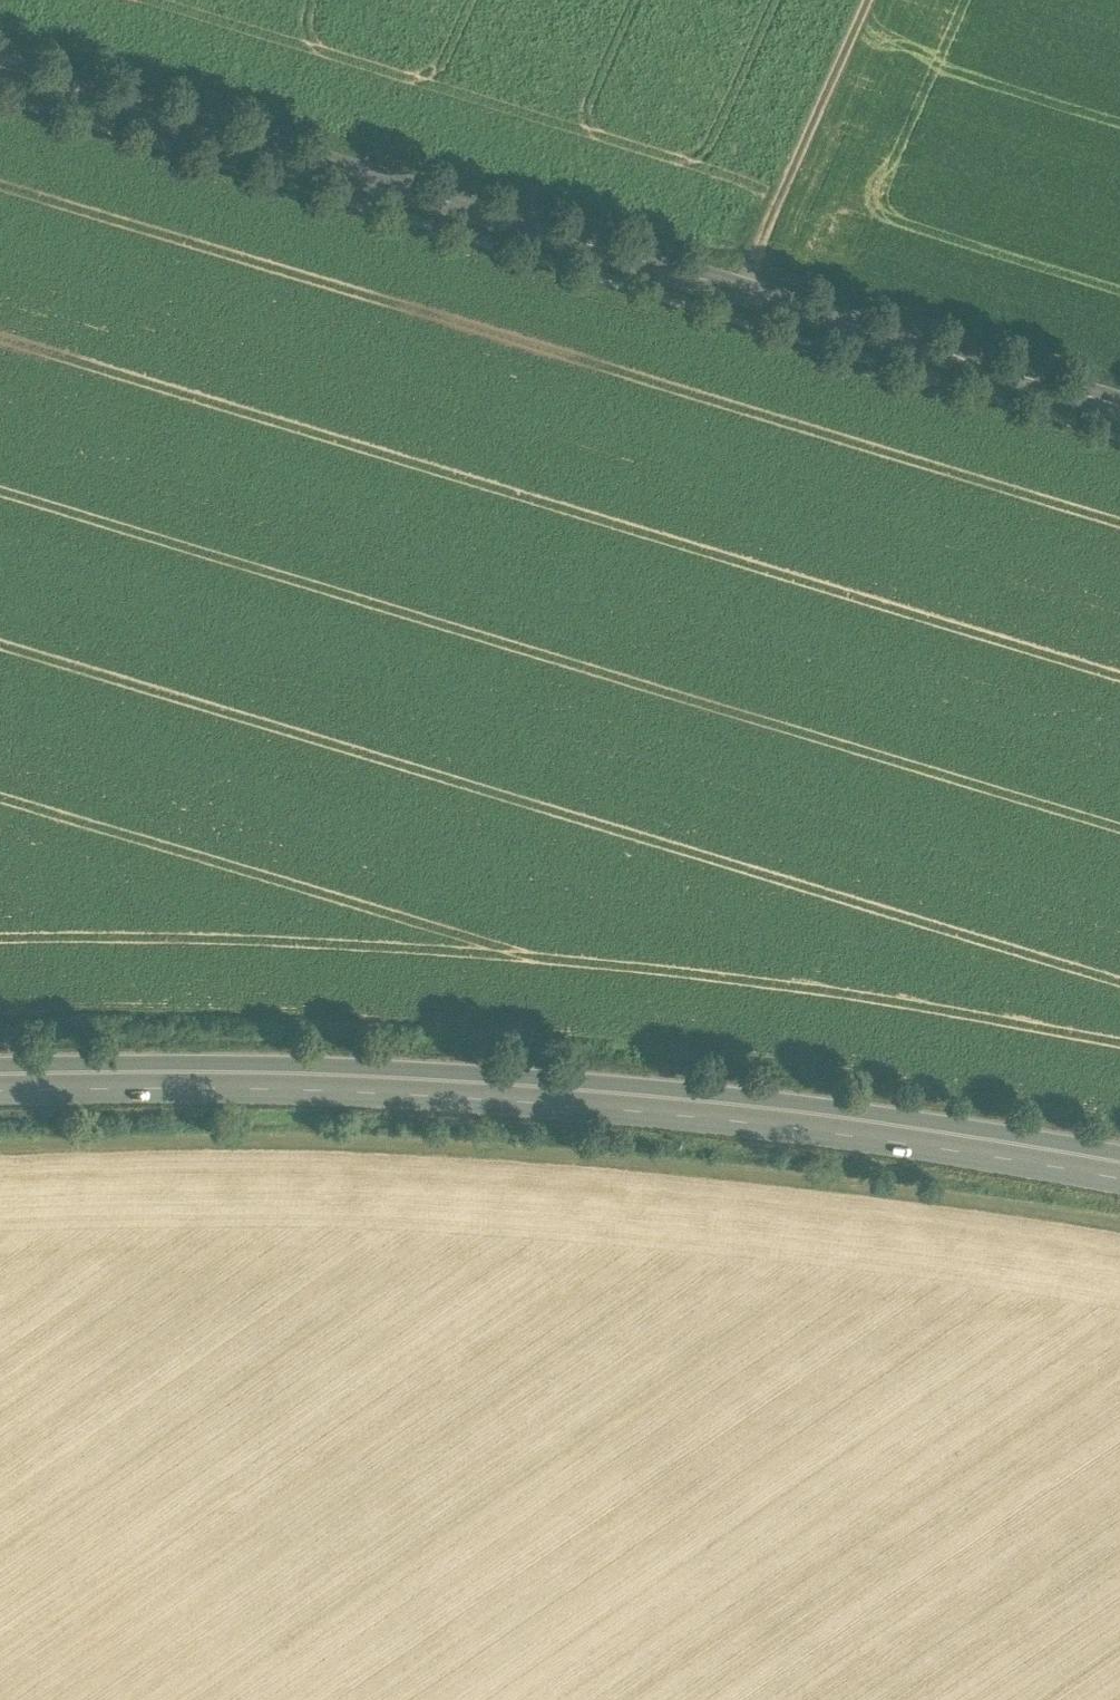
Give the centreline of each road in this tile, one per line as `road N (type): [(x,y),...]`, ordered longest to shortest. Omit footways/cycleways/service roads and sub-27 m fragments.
road 1 (tertiary): [(0,67),(1119,406)]
road 2 (primary): [(1119,1173),(886,1131),(602,1099),(180,1078),(0,1083)]
road 3 (track): [(1119,1229),(760,1179),(458,1150),(193,1140),(0,1150)]
road 4 (track): [(869,0),(741,289)]

